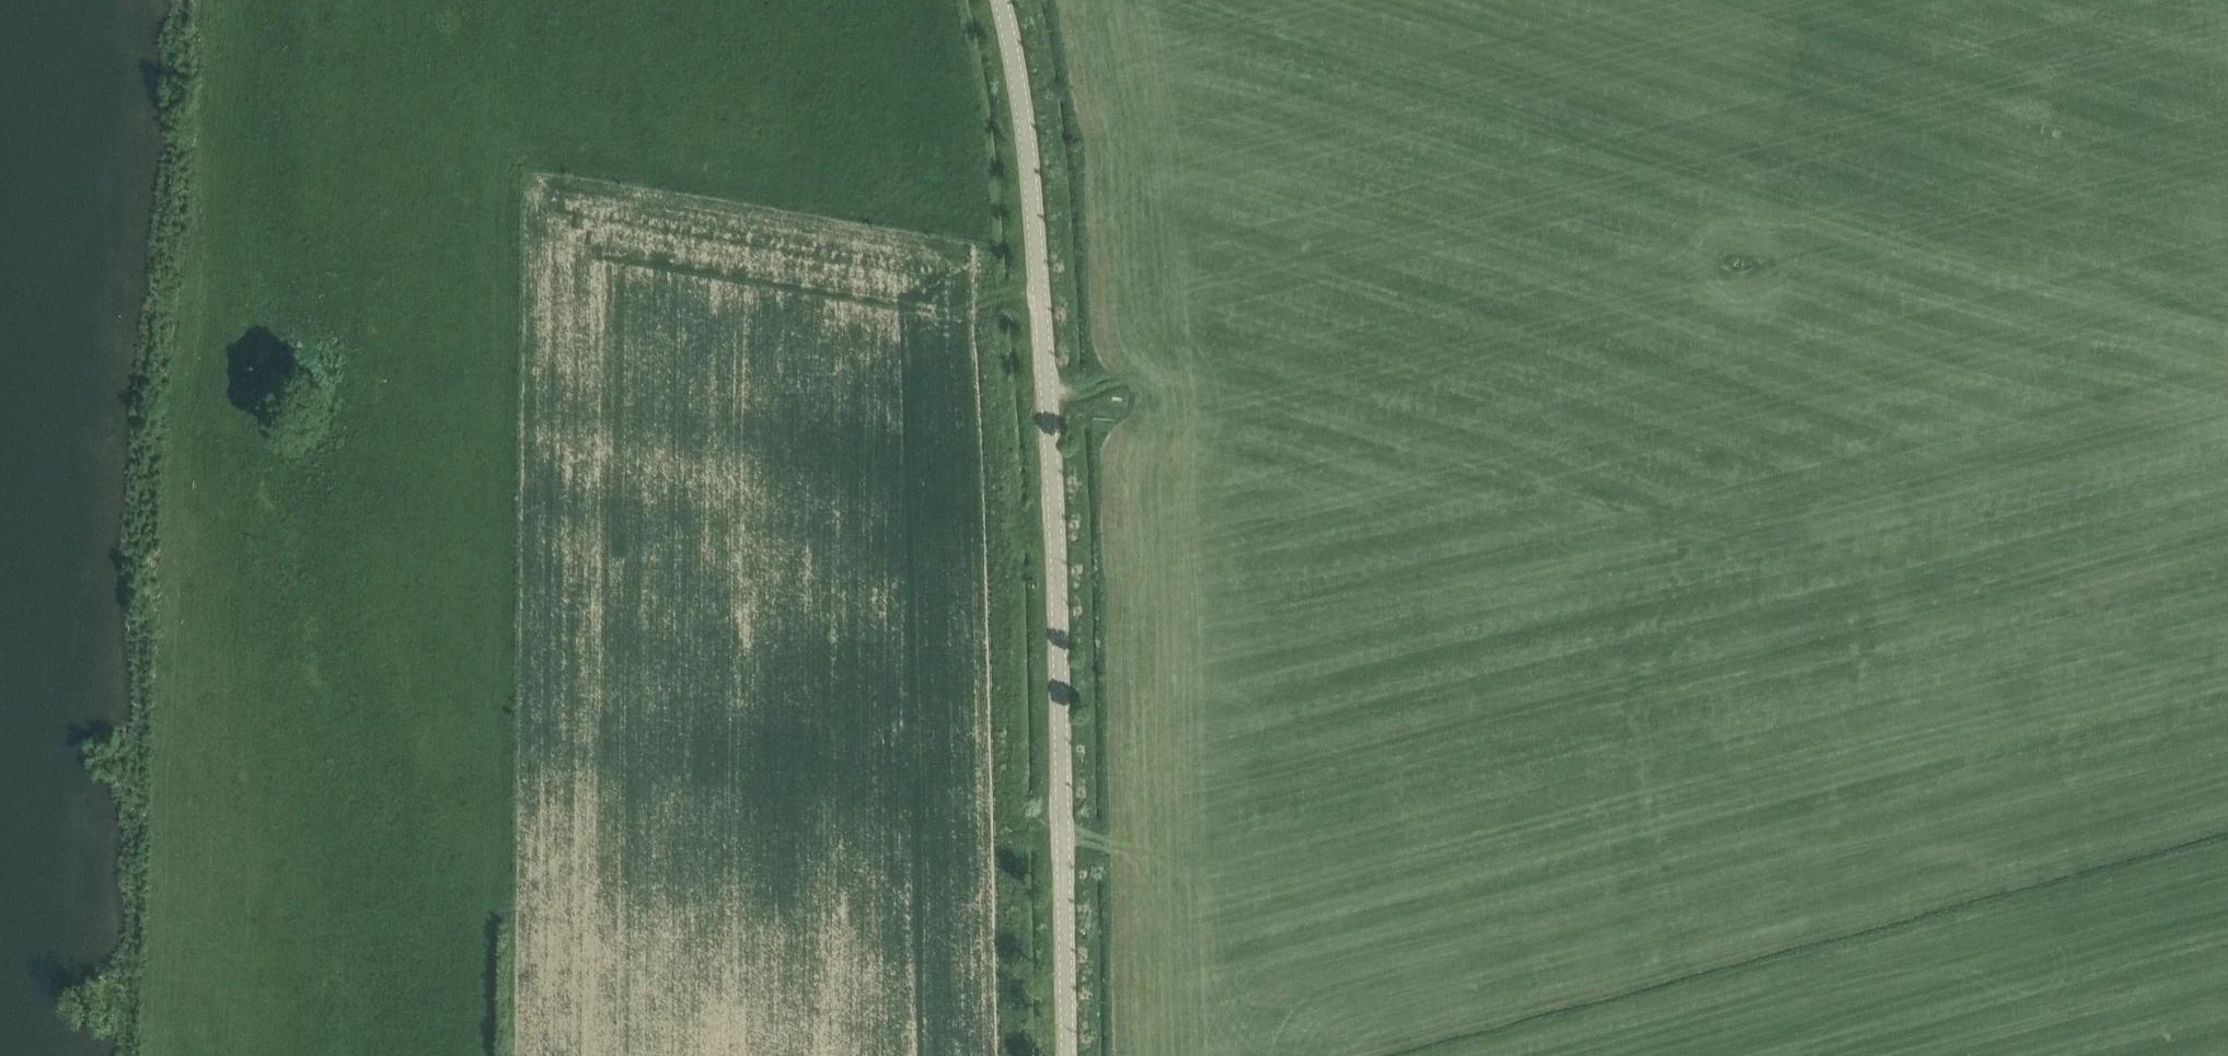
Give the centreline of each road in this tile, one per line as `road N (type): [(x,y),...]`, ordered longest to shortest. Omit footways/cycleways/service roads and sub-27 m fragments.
road 1 (unclassified): [(1070,1055),(1053,464),(1034,199),(1002,0)]

